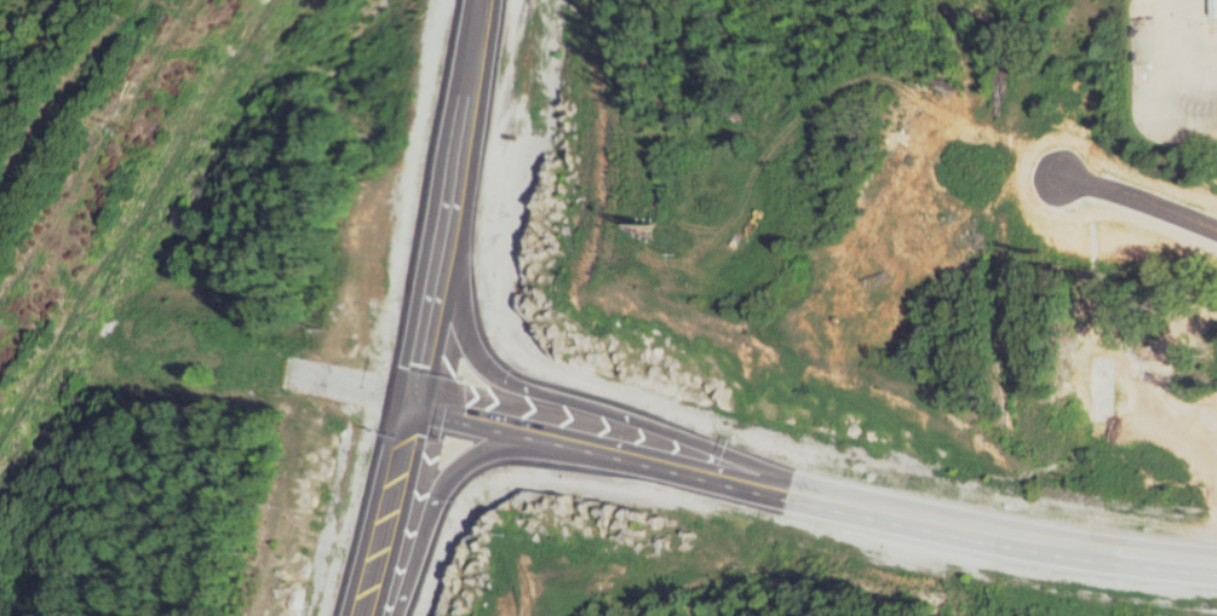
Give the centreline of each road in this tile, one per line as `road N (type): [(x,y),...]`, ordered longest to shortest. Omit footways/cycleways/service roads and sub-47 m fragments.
road 1 (primary): [(394,401),(756,487),(1216,567)]
road 2 (primary): [(756,487),(639,433),(478,376),(455,361),(417,282)]
road 3 (primary): [(394,401),(467,0)]
road 4 (primary): [(350,615),(429,477),(480,445),(527,432)]
road 5 (primary): [(335,615),(394,401)]

